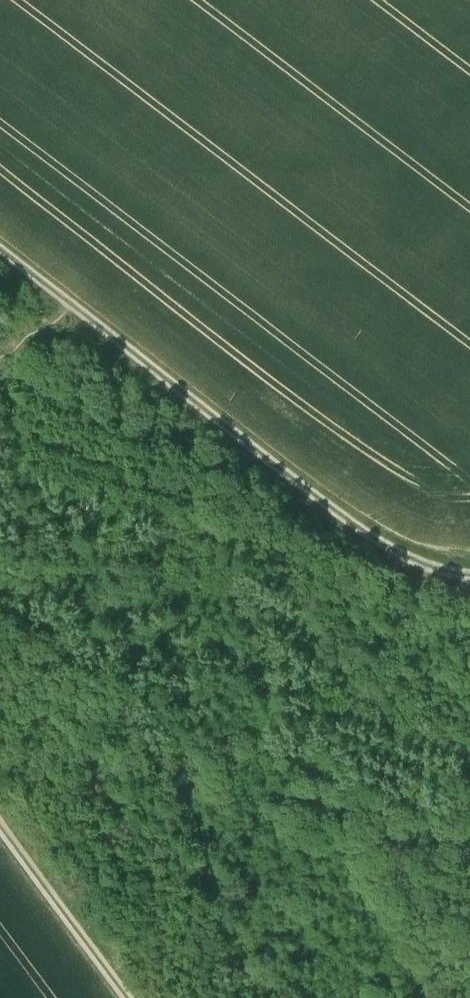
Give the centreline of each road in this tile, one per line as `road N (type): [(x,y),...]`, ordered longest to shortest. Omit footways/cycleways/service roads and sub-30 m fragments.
road 1 (track): [(469,580),(447,579),(369,541),(0,263)]
road 2 (track): [(0,830),(126,997)]

